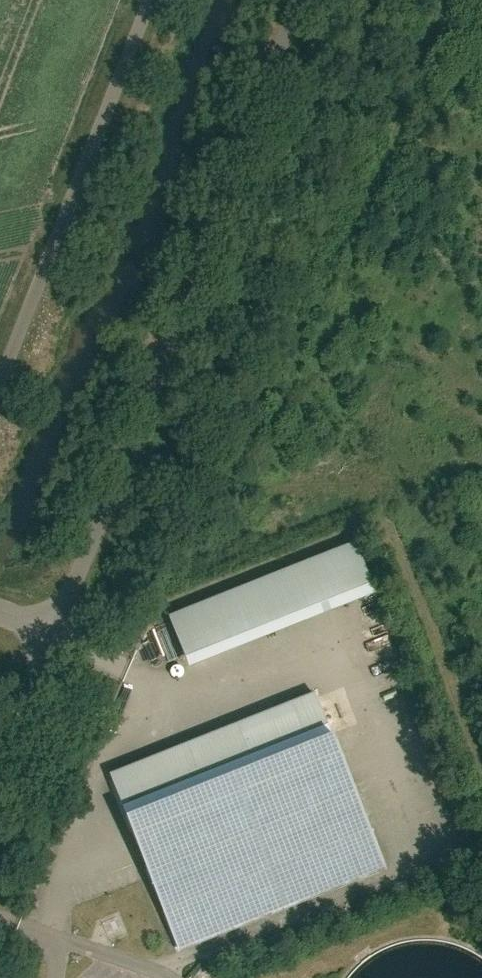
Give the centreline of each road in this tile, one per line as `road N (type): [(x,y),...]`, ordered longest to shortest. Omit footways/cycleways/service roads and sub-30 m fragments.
road 1 (unclassified): [(50,635),(104,518),(296,0)]
road 2 (unclassified): [(0,380),(148,0)]
road 3 (unclassified): [(0,755),(50,635)]

